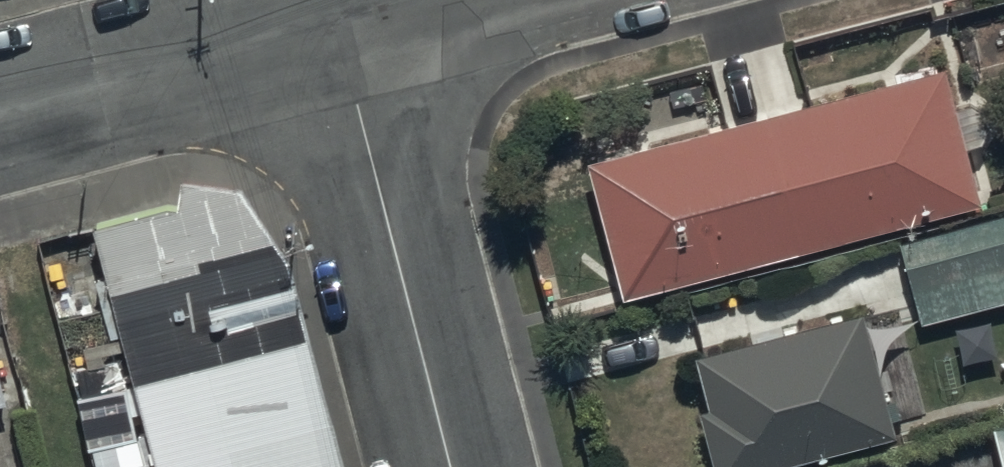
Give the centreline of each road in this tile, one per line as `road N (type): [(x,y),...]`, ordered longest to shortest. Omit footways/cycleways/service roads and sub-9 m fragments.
road 1 (residential): [(335,21),(452,466)]
road 2 (residential): [(0,114),(335,21)]

